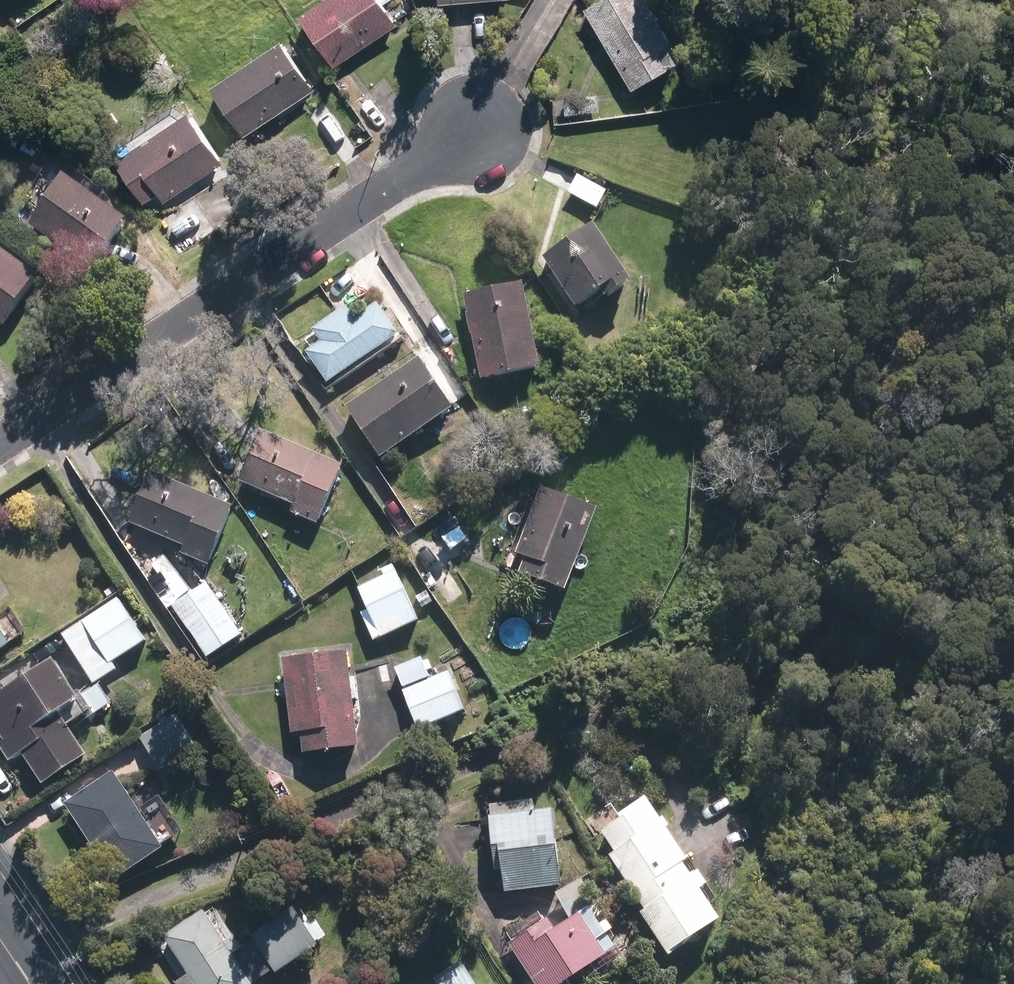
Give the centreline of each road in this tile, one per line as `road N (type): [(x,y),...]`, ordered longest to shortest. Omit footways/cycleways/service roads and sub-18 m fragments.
road 1 (residential): [(489,120),(0,444)]

